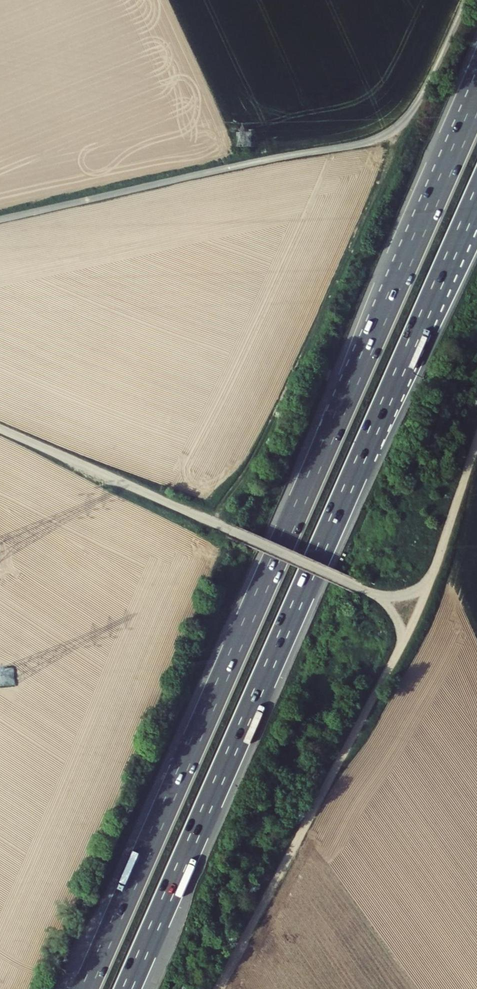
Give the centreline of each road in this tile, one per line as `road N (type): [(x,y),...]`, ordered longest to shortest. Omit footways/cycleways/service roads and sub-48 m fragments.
road 1 (motorway): [(476,103),(86,988)]
road 2 (motorway): [(127,988),(476,198)]
road 3 (track): [(0,220),(378,141),(398,131),(419,103),(465,0)]

